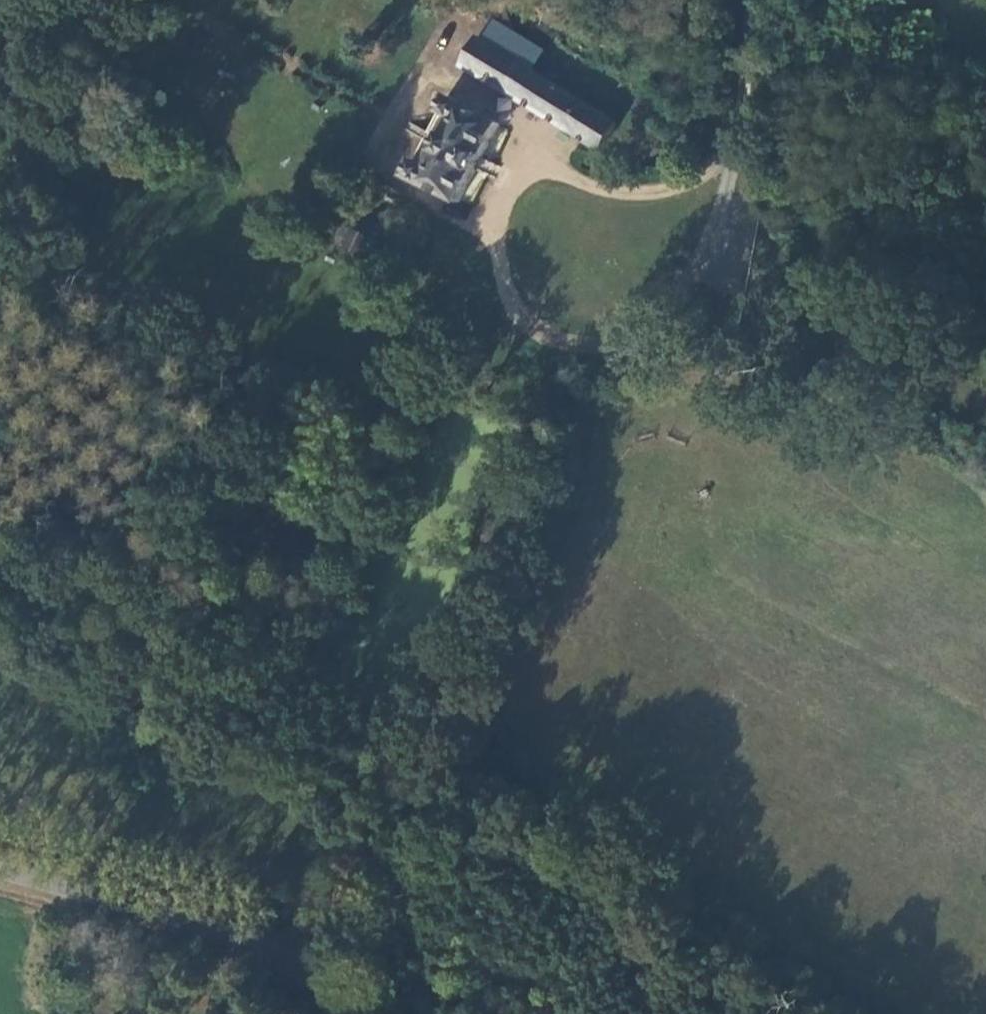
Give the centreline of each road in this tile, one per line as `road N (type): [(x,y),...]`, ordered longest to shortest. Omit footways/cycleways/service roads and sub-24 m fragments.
road 1 (unclassified): [(341,1013),(318,986),(250,944),(0,865)]

